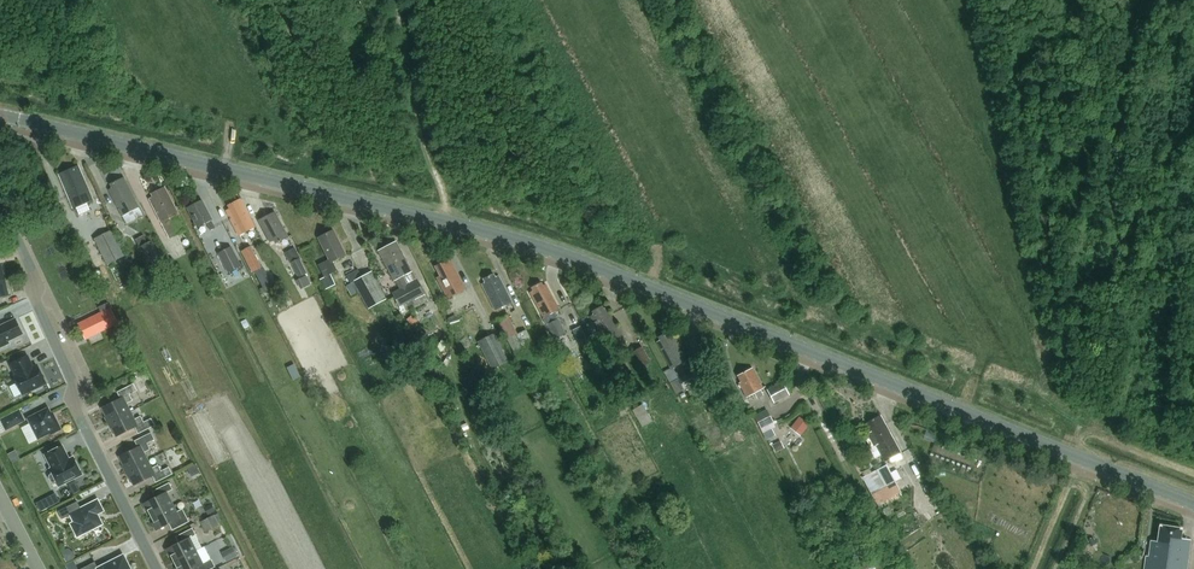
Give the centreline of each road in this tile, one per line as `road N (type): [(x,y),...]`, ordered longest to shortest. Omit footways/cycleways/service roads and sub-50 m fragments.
road 1 (tertiary): [(1193,504),(558,253),(0,117)]
road 2 (residential): [(158,568),(75,404),(39,286),(0,206)]

